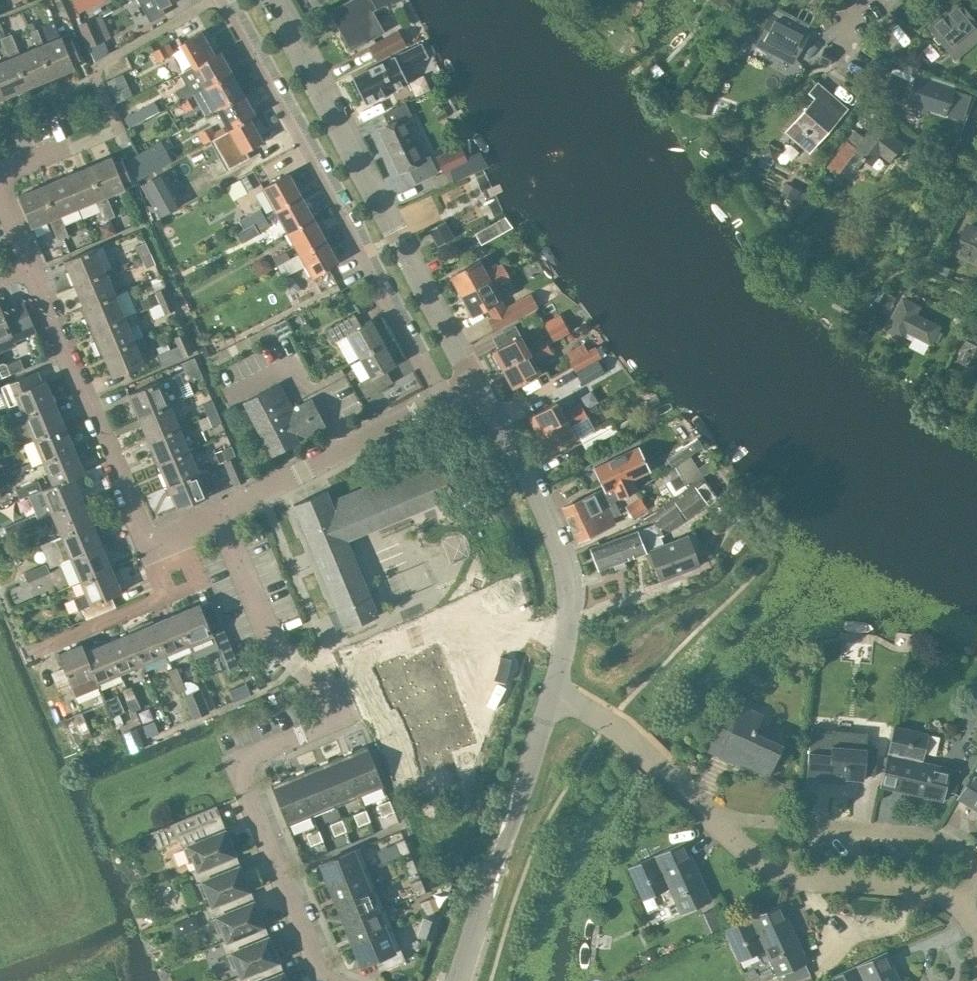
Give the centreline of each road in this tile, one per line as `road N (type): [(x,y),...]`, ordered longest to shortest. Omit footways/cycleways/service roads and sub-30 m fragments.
road 1 (residential): [(328,980),(243,777),(254,753),(334,714),(303,668),(271,642),(221,520)]
road 2 (unclassified): [(224,0),(445,398)]
road 3 (tertiary): [(475,381),(272,0)]
road 4 (residential): [(221,520),(150,550),(31,270)]
road 5 (tertiary): [(557,694),(568,568),(475,381)]
road 6 (tertiary): [(456,980),(557,694)]
road 7 (residential): [(976,927),(943,894),(800,878),(767,867),(731,836)]
road 8 (residential): [(976,877),(942,845),(914,837),(786,825),(731,836)]
road 9 (residential): [(445,398),(221,520)]
road 10 (residential): [(731,836),(636,744),(557,694)]

